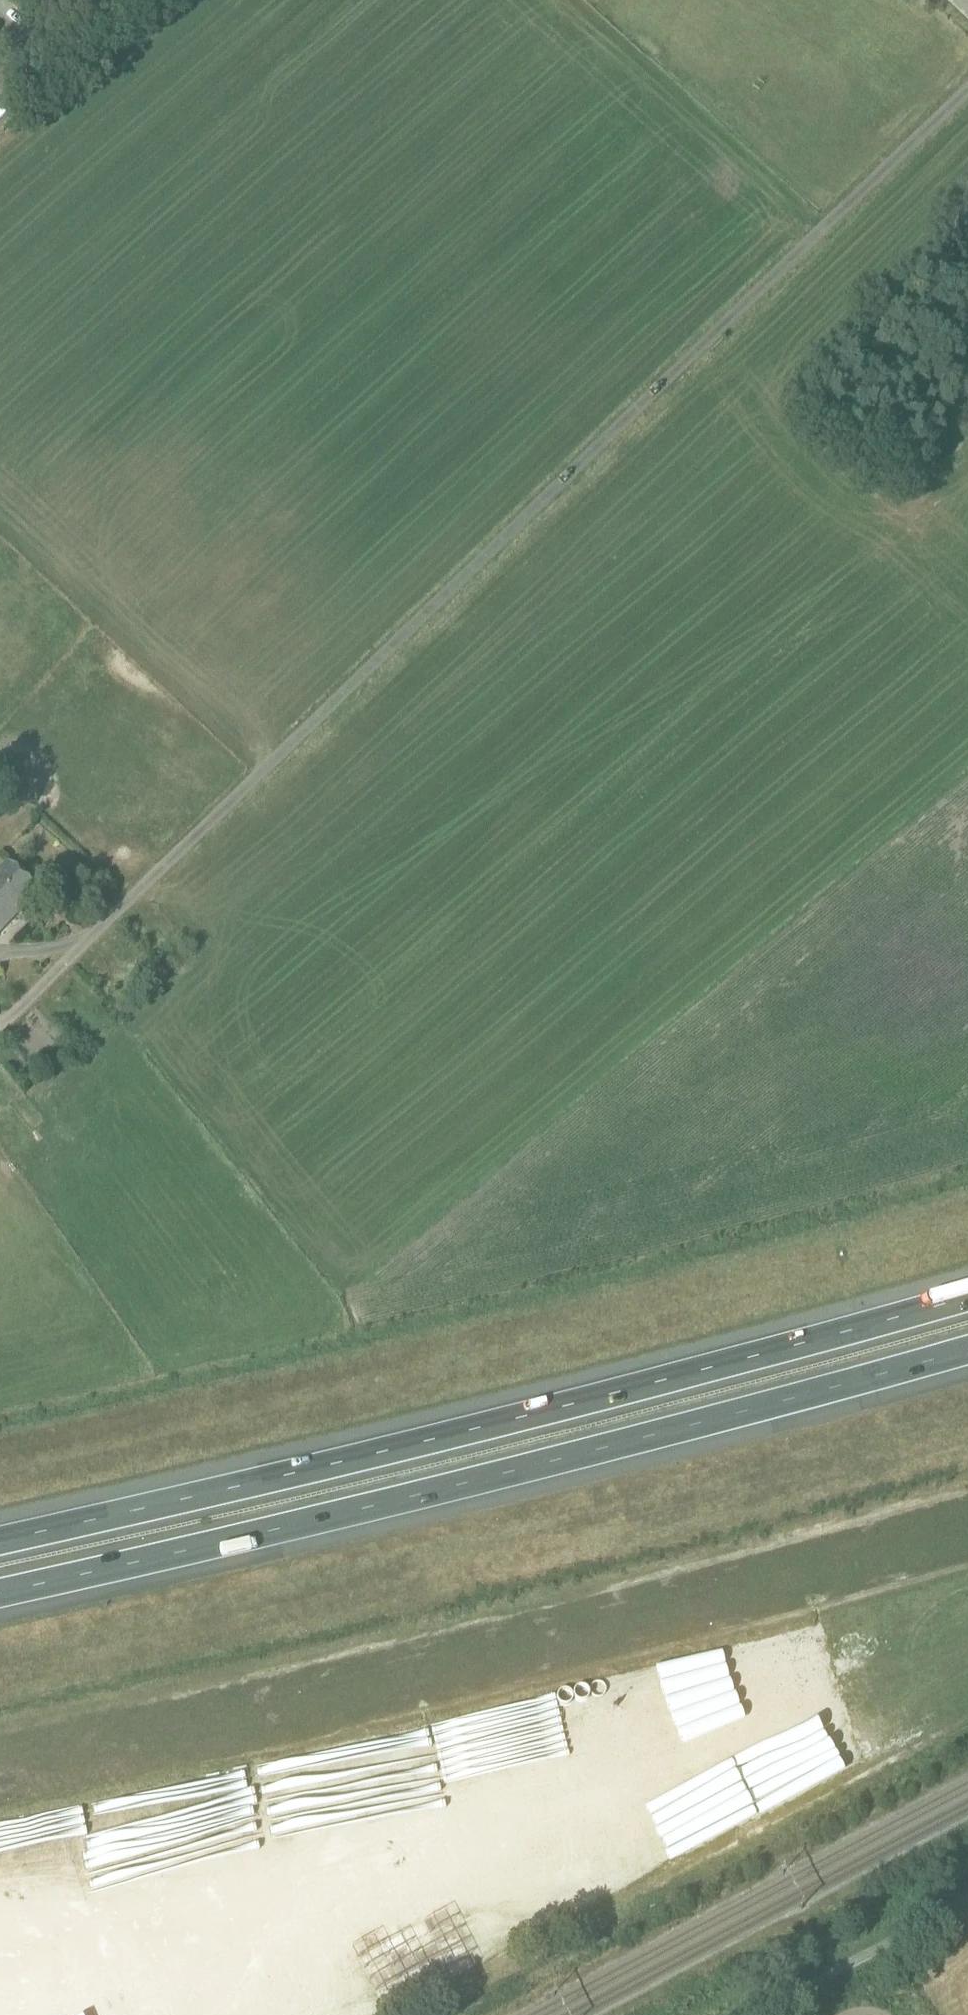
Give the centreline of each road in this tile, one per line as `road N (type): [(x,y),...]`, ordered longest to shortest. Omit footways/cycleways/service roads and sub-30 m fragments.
road 1 (motorway): [(967,1298),(604,1397),(0,1541)]
road 2 (motorway): [(0,1592),(613,1447),(967,1350)]

